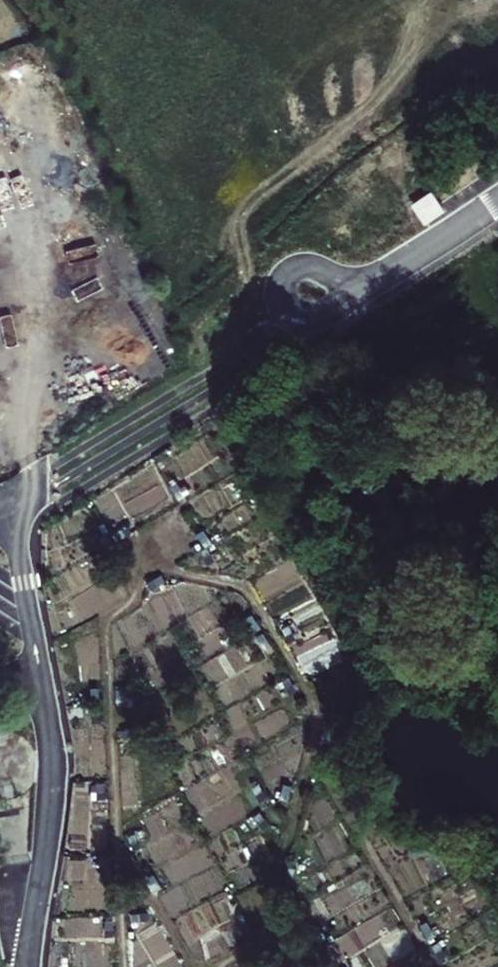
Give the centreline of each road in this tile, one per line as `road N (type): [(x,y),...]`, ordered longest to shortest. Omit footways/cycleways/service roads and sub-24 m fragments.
road 1 (track): [(0,522),(497,205)]
road 2 (track): [(29,966),(55,762),(0,523)]

